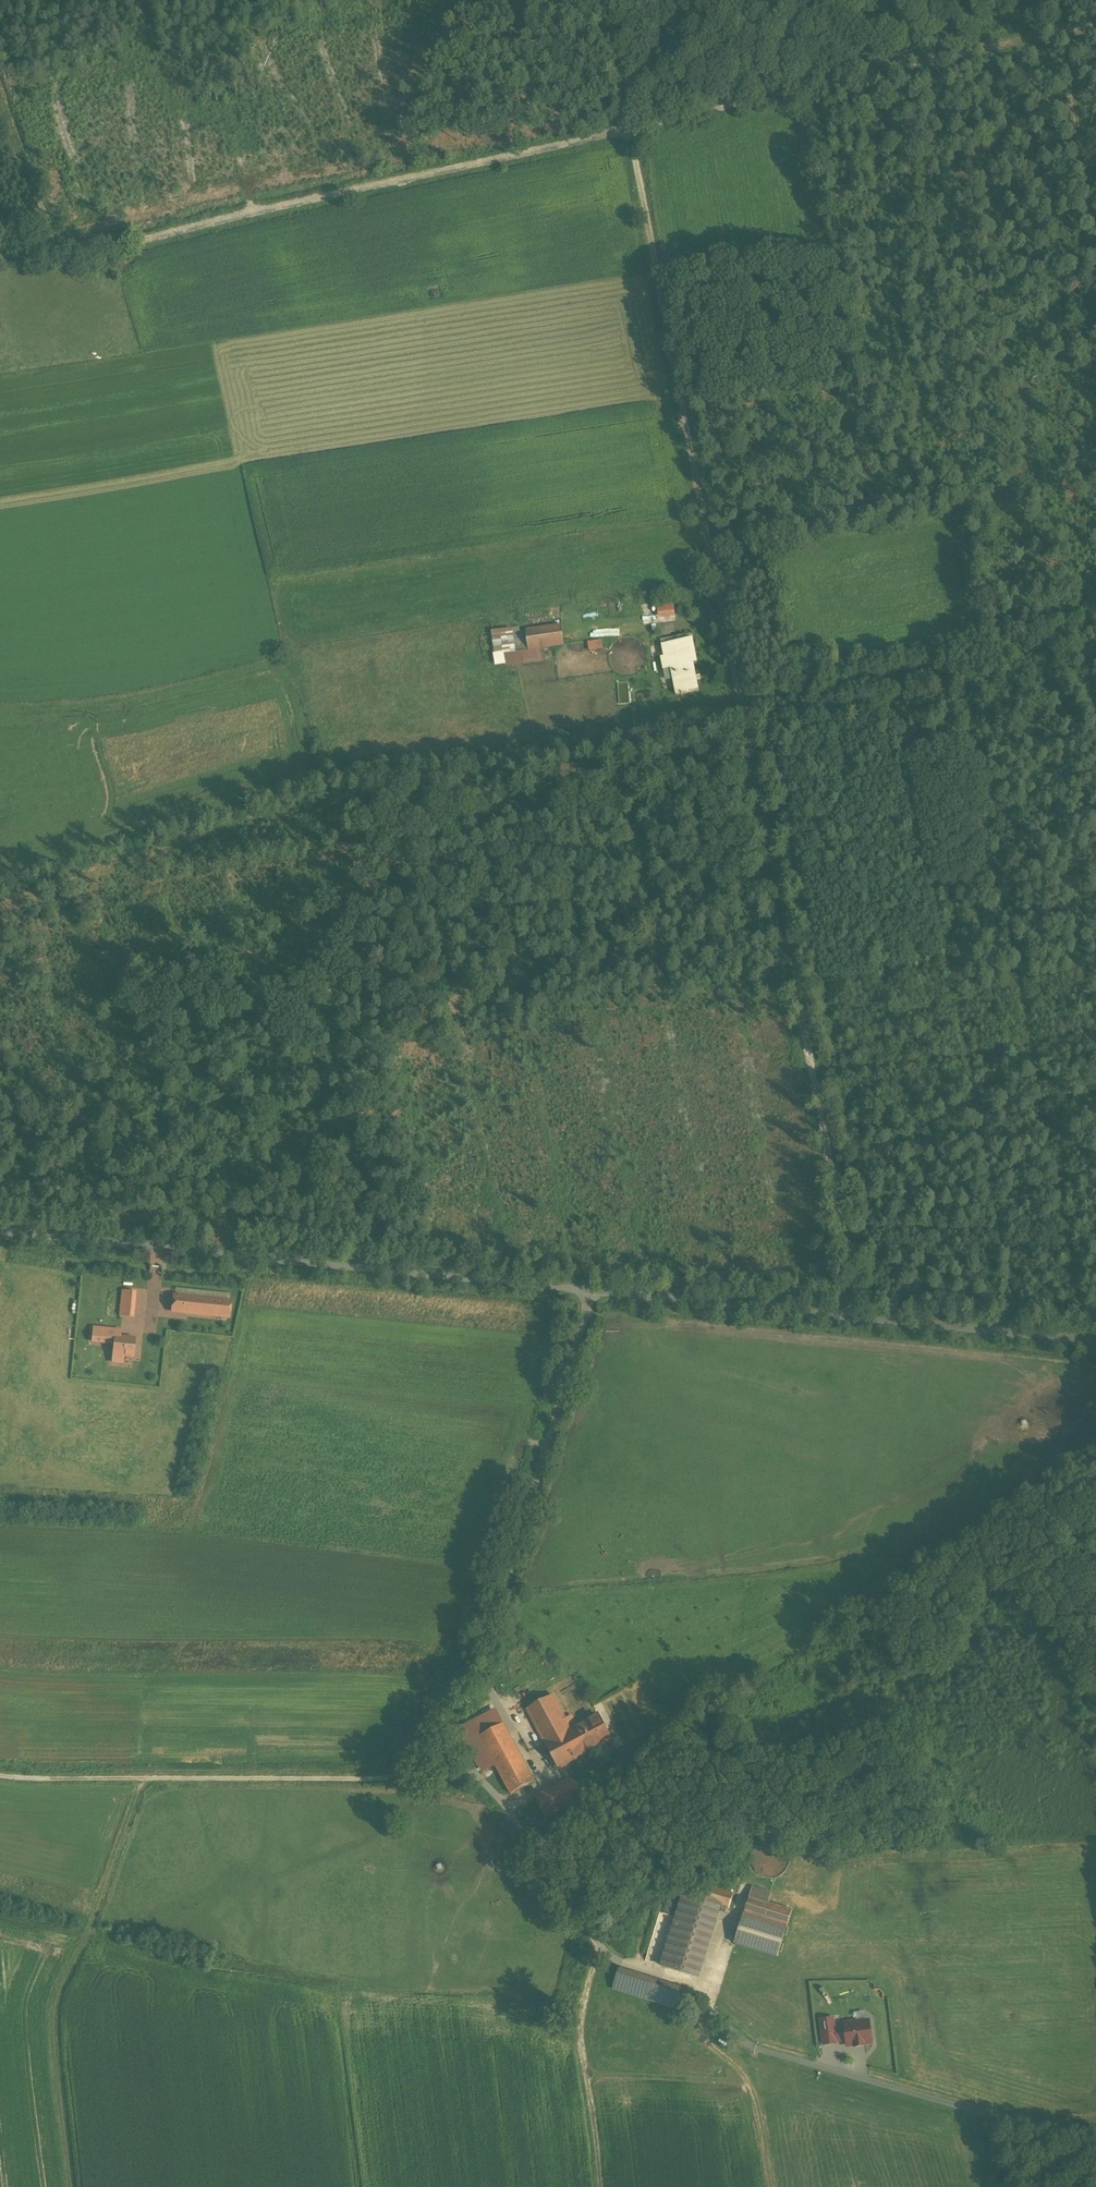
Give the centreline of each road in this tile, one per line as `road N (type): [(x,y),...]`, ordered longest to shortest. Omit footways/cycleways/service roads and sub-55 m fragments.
road 1 (track): [(627,130),(857,1318)]
road 2 (unclassified): [(1095,1341),(0,1230)]
road 3 (track): [(627,130),(154,237),(0,257)]
road 4 (track): [(1095,28),(627,130)]
road 5 (track): [(443,1728),(396,1772),(372,1778),(0,1772)]
road 6 (track): [(149,1776),(56,1996),(54,2060),(70,2186)]
road 7 (track): [(599,1952),(580,2011),(719,2050),(752,2086),(771,2186)]
road 8 (track): [(1062,0),(1095,291)]
road 9 (track): [(723,619),(662,627),(580,623)]
road 10 (track): [(604,0),(613,86),(627,130)]

